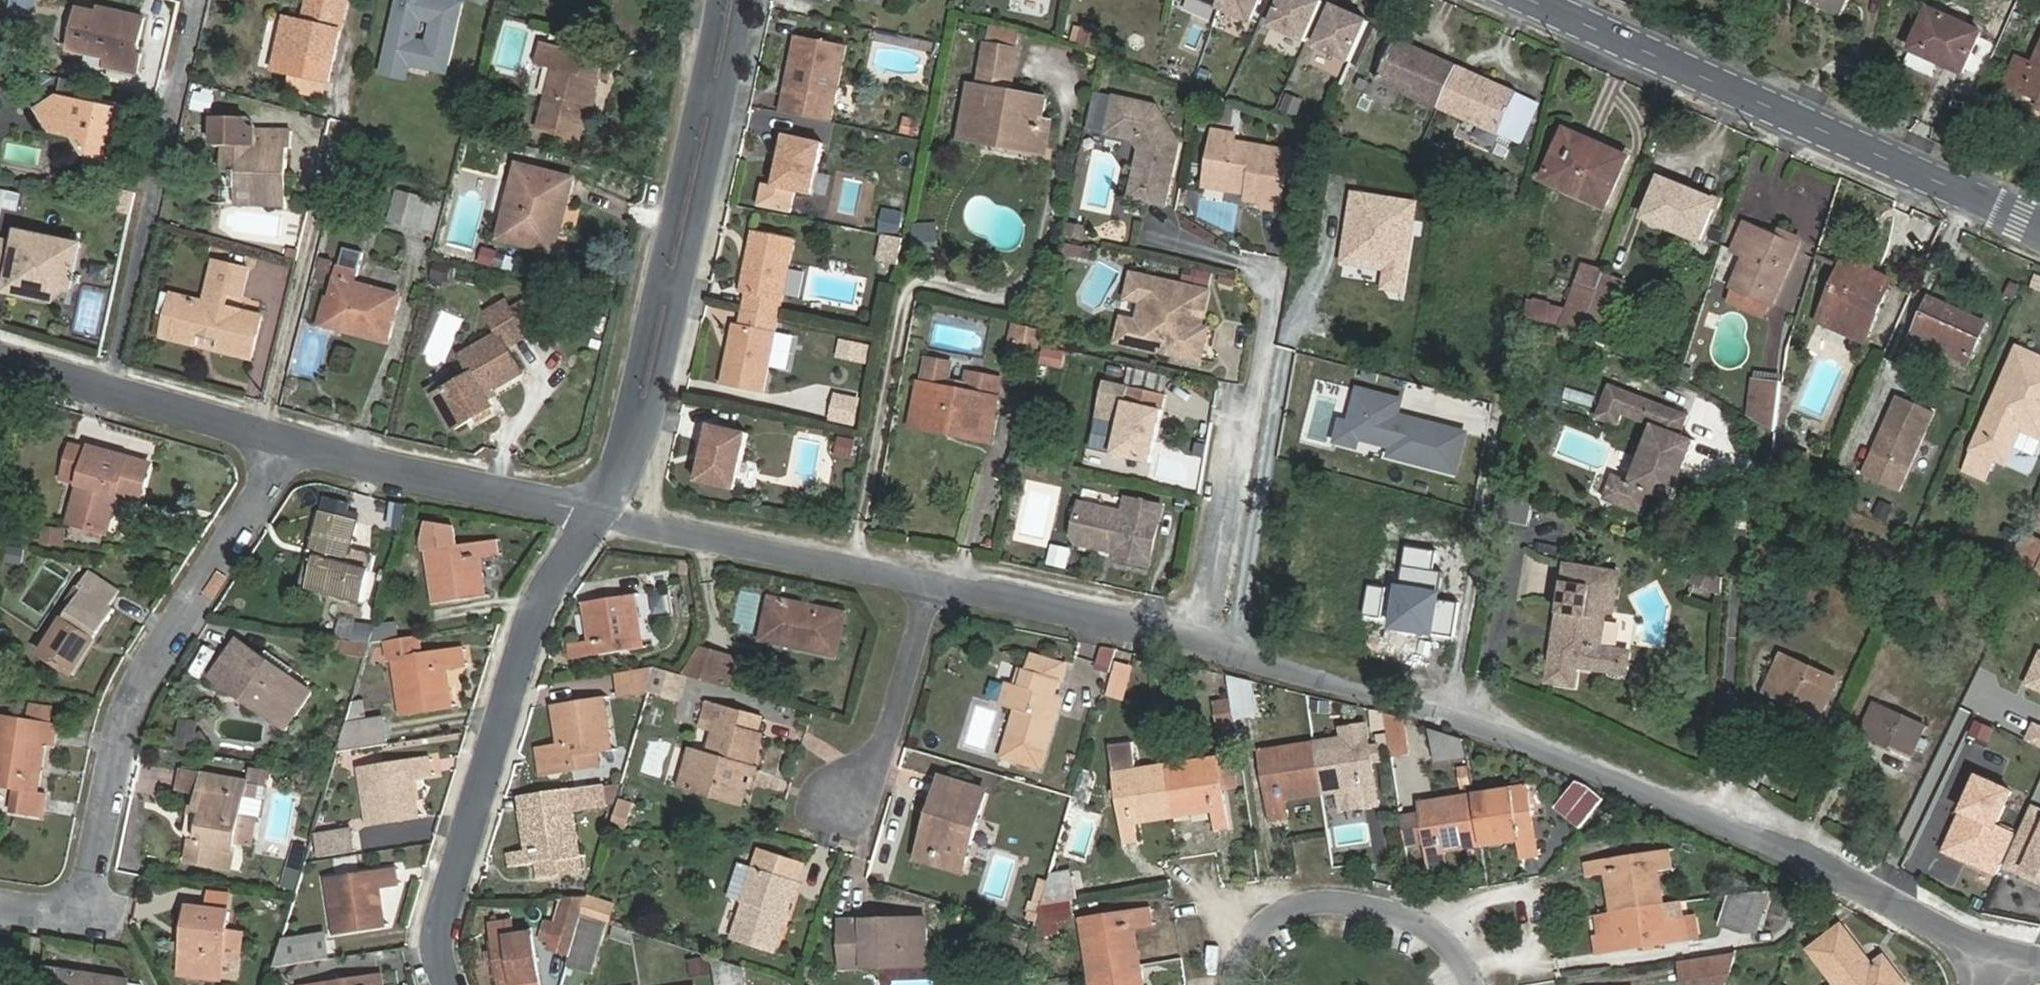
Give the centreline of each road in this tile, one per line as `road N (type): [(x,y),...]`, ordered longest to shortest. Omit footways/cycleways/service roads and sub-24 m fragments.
road 1 (residential): [(935,587),(1199,641),(1442,710),(1748,830),(1977,948)]
road 2 (residential): [(0,895),(86,906),(122,709),(288,446)]
road 3 (secondary): [(1530,0),(2039,228)]
road 4 (residential): [(596,515),(638,432),(723,0)]
road 5 (residential): [(449,984),(434,936),(527,610),(596,515)]
road 6 (residential): [(596,515),(935,587)]
road 7 (residential): [(266,440),(341,121)]
road 8 (residential): [(288,446),(596,515)]
road 9 (residential): [(110,394),(176,101)]
road 10 (residential): [(1460,984),(1428,926),(1324,904),(1258,948),(1242,984)]
road 11 (residential): [(826,818),(875,765),(935,587)]
road 12 (residential): [(110,394),(266,440)]

